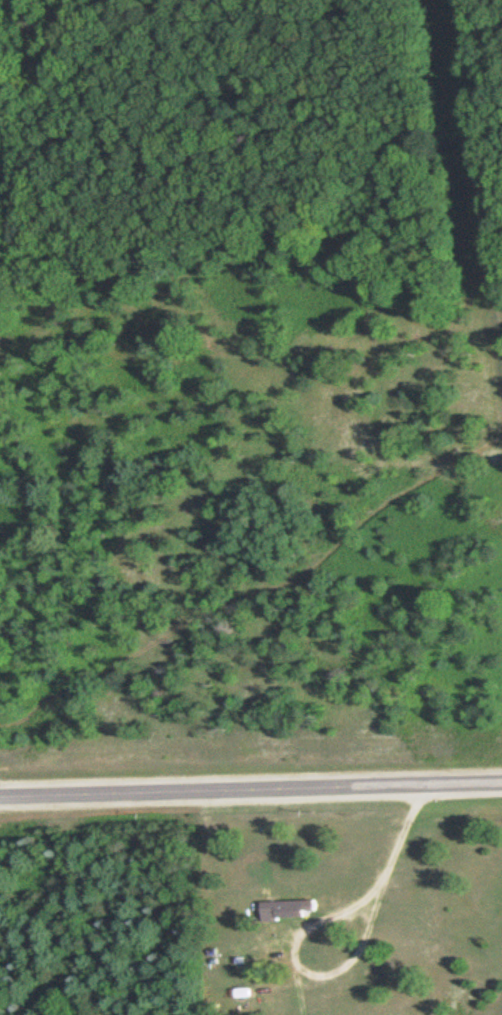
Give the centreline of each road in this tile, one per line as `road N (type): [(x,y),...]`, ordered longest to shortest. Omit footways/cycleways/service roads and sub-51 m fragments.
road 1 (tertiary): [(501,782),(0,797)]

